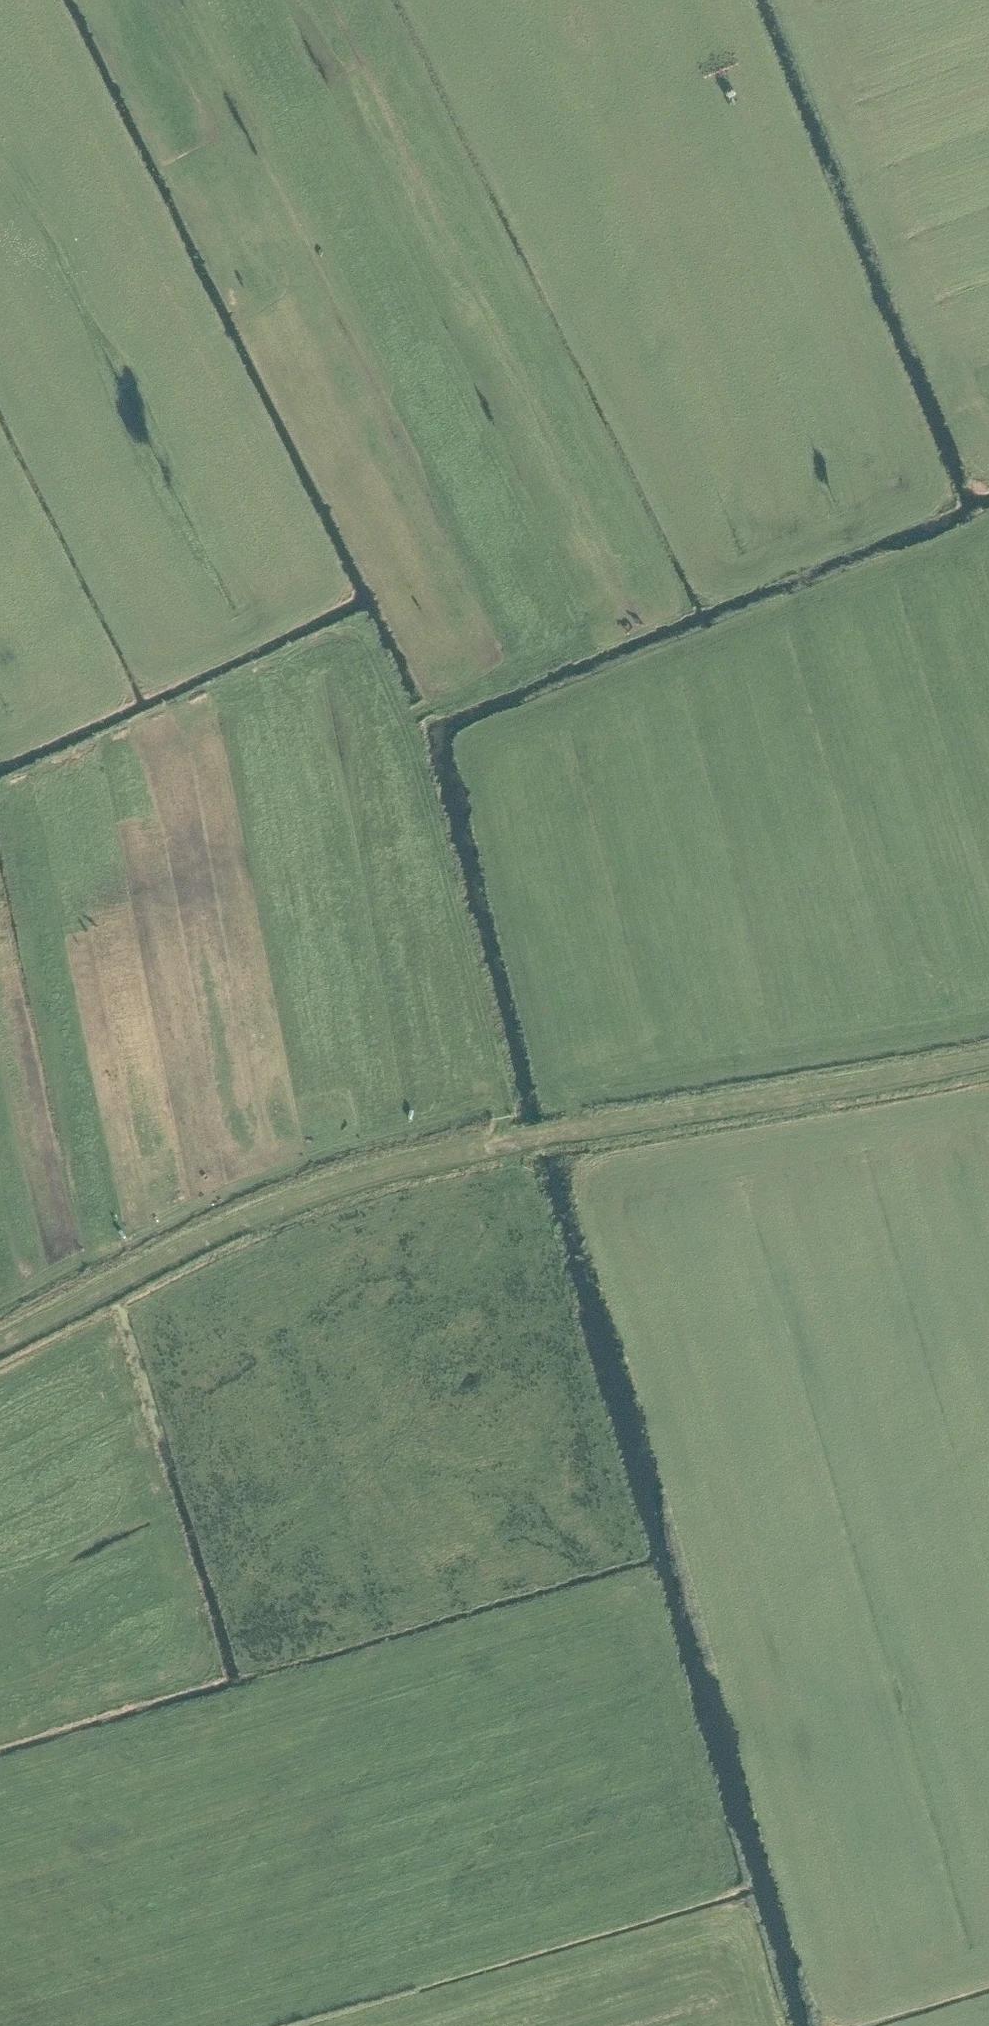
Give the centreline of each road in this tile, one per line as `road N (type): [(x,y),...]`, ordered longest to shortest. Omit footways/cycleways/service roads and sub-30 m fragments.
road 1 (track): [(988,1055),(401,1162),(295,1195),(182,1244),(0,1343)]

